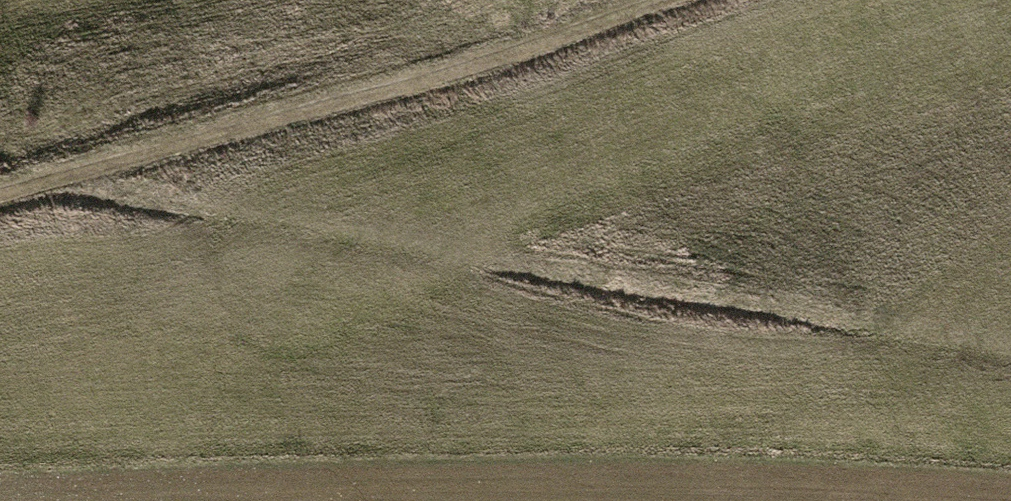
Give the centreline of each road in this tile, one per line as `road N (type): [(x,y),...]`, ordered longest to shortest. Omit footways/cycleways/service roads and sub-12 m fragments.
road 1 (track): [(56,181),(1010,357)]
road 2 (track): [(656,0),(56,181)]

